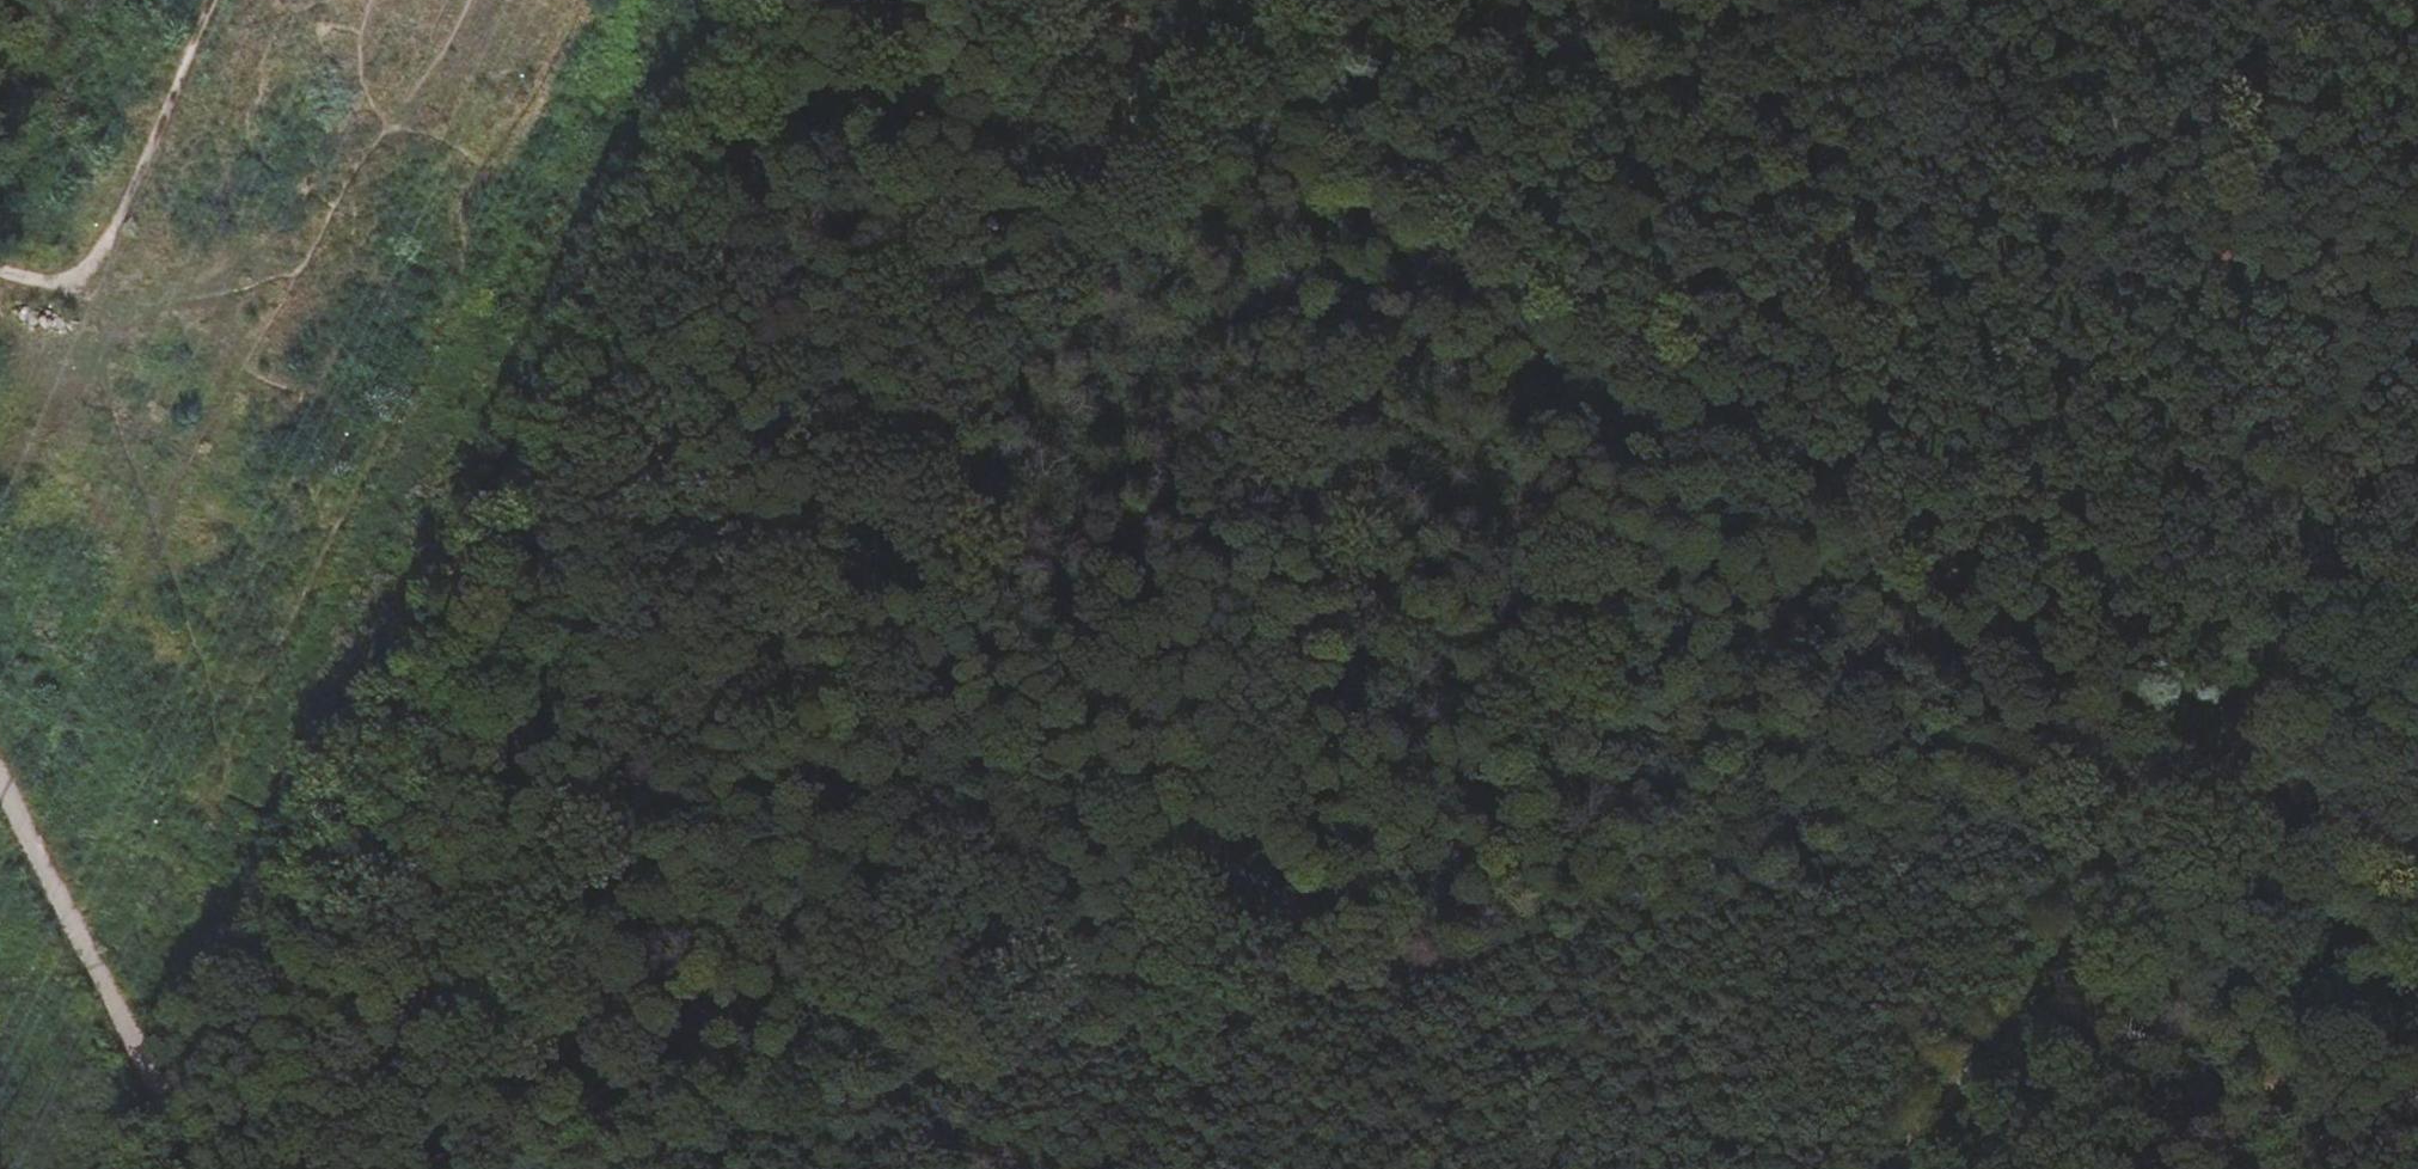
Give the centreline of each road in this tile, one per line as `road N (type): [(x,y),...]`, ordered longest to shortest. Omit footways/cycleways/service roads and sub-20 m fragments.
road 1 (track): [(2417,929),(1176,0)]
road 2 (track): [(1877,1168),(2199,771),(2417,519)]
road 3 (unclassified): [(0,767),(216,1168)]

